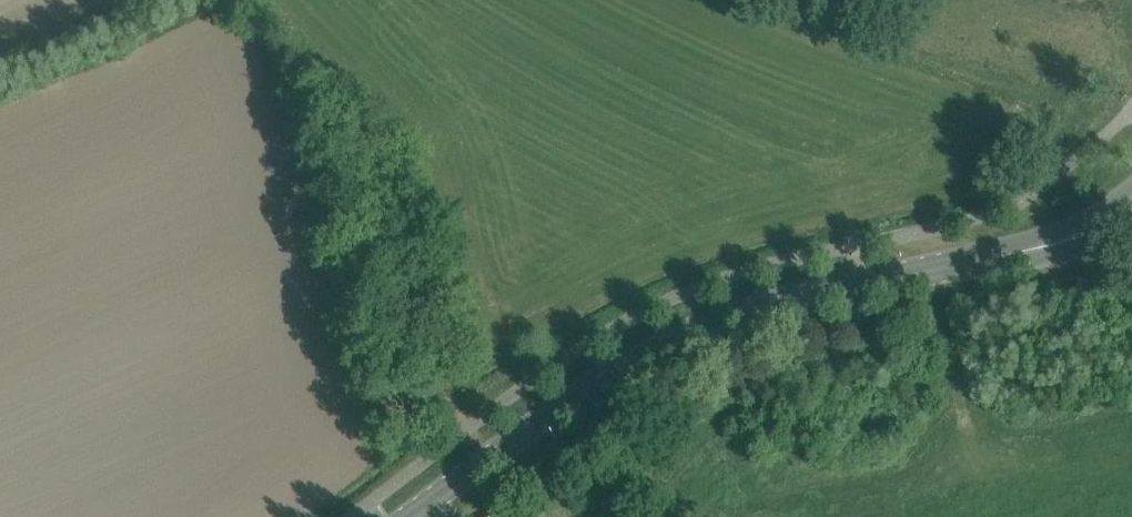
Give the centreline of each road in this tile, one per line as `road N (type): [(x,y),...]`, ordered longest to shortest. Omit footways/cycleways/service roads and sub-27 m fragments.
road 1 (secondary): [(403,516),(575,389),(644,345),(724,311),(1074,237)]
road 2 (track): [(485,458),(464,426),(388,175),(259,0)]

